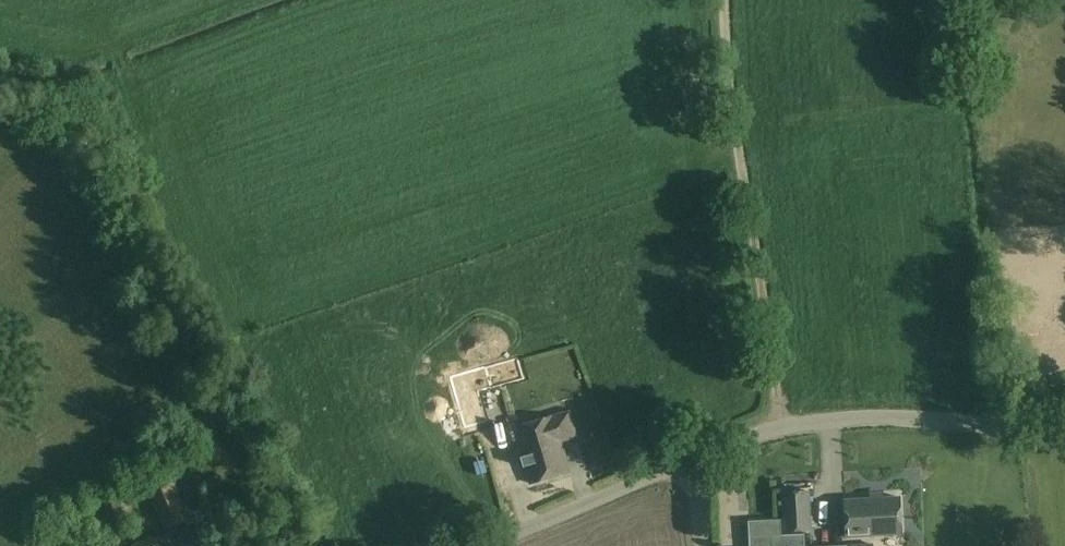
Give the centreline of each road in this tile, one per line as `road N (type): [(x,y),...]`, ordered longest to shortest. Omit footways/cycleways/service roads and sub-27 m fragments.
road 1 (unclassified): [(484,545),(783,429),(876,419),(1064,428)]
road 2 (track): [(783,429),(724,0)]

